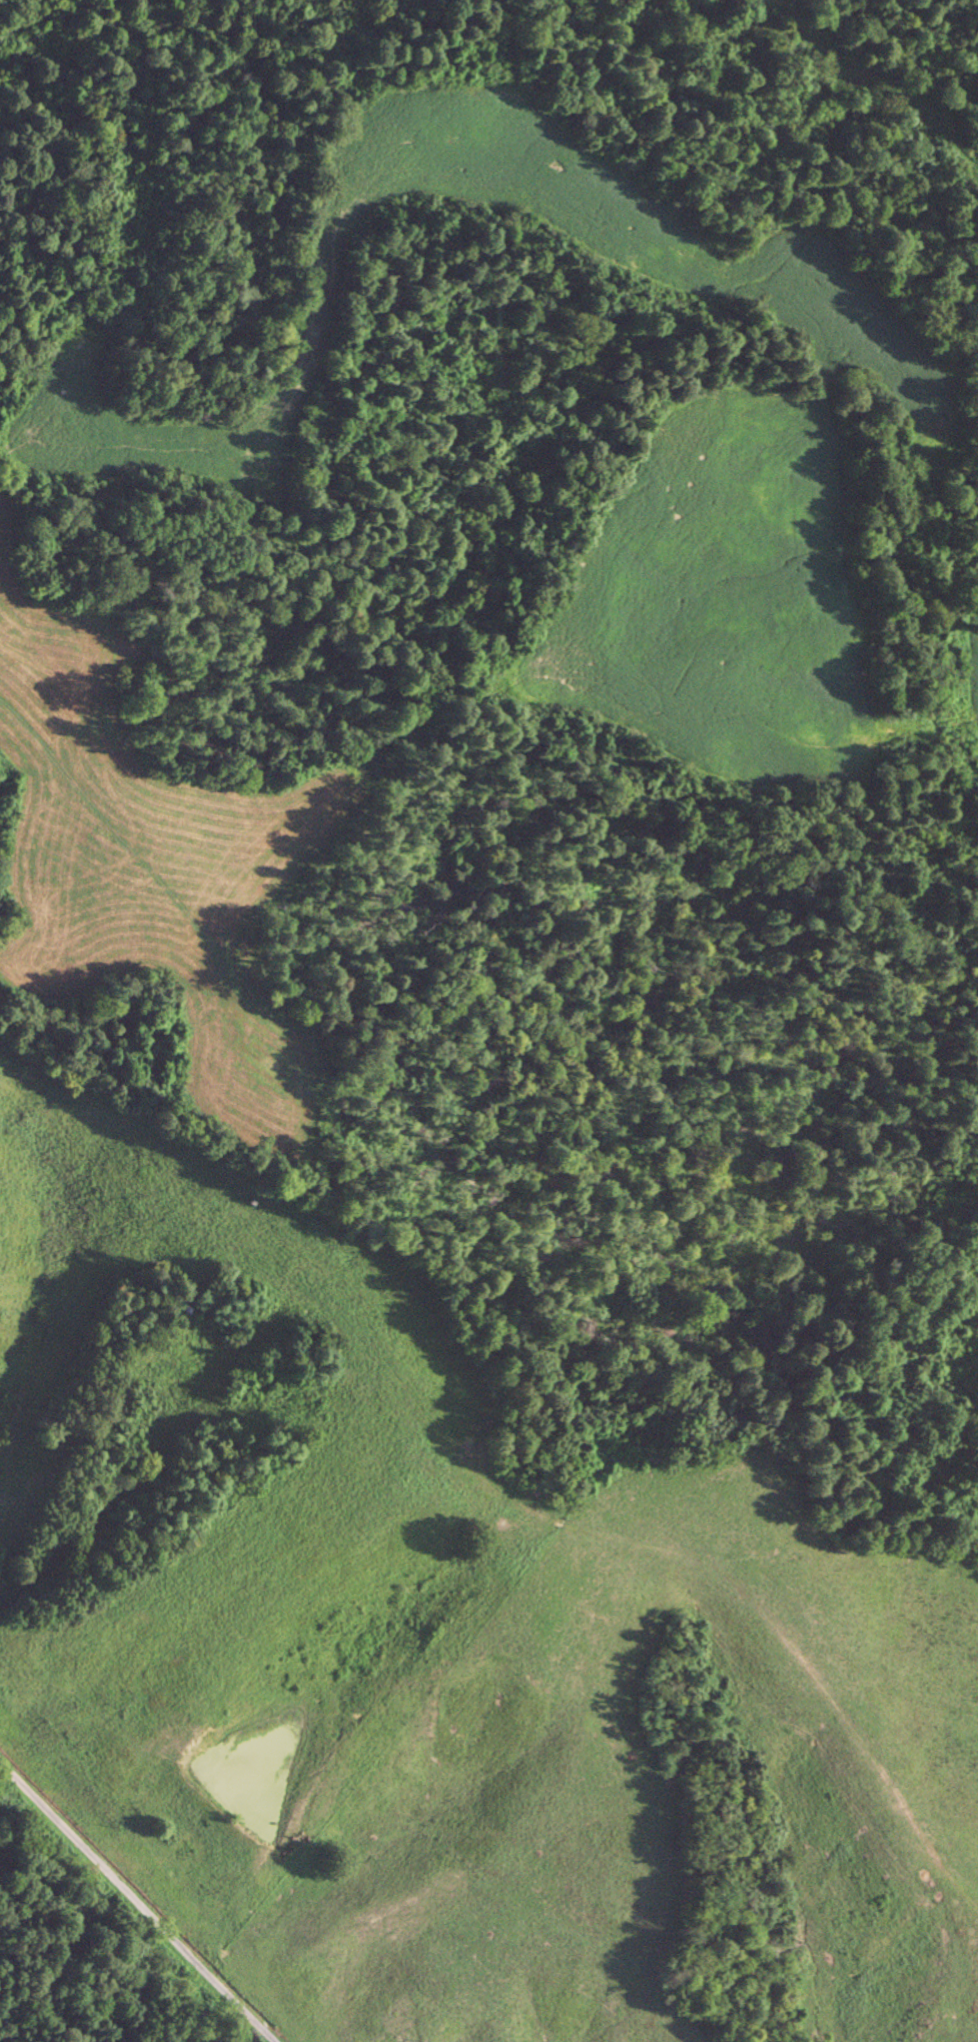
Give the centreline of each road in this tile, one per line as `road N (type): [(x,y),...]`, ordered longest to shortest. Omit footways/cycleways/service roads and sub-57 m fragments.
road 1 (residential): [(281,2041),(0,1761)]

